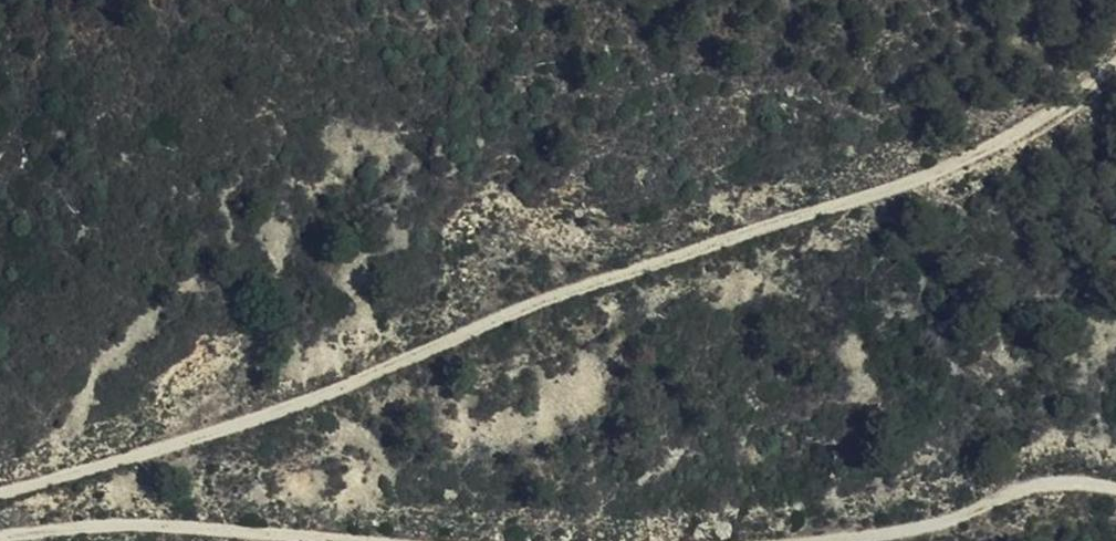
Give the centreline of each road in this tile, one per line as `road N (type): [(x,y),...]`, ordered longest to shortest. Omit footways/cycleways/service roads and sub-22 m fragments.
road 1 (track): [(0,490),(267,419),(517,311),(1005,139),(1115,63)]
road 2 (track): [(323,540),(61,527),(0,538)]
road 3 (track): [(1115,485),(1040,480),(937,525),(812,540)]

